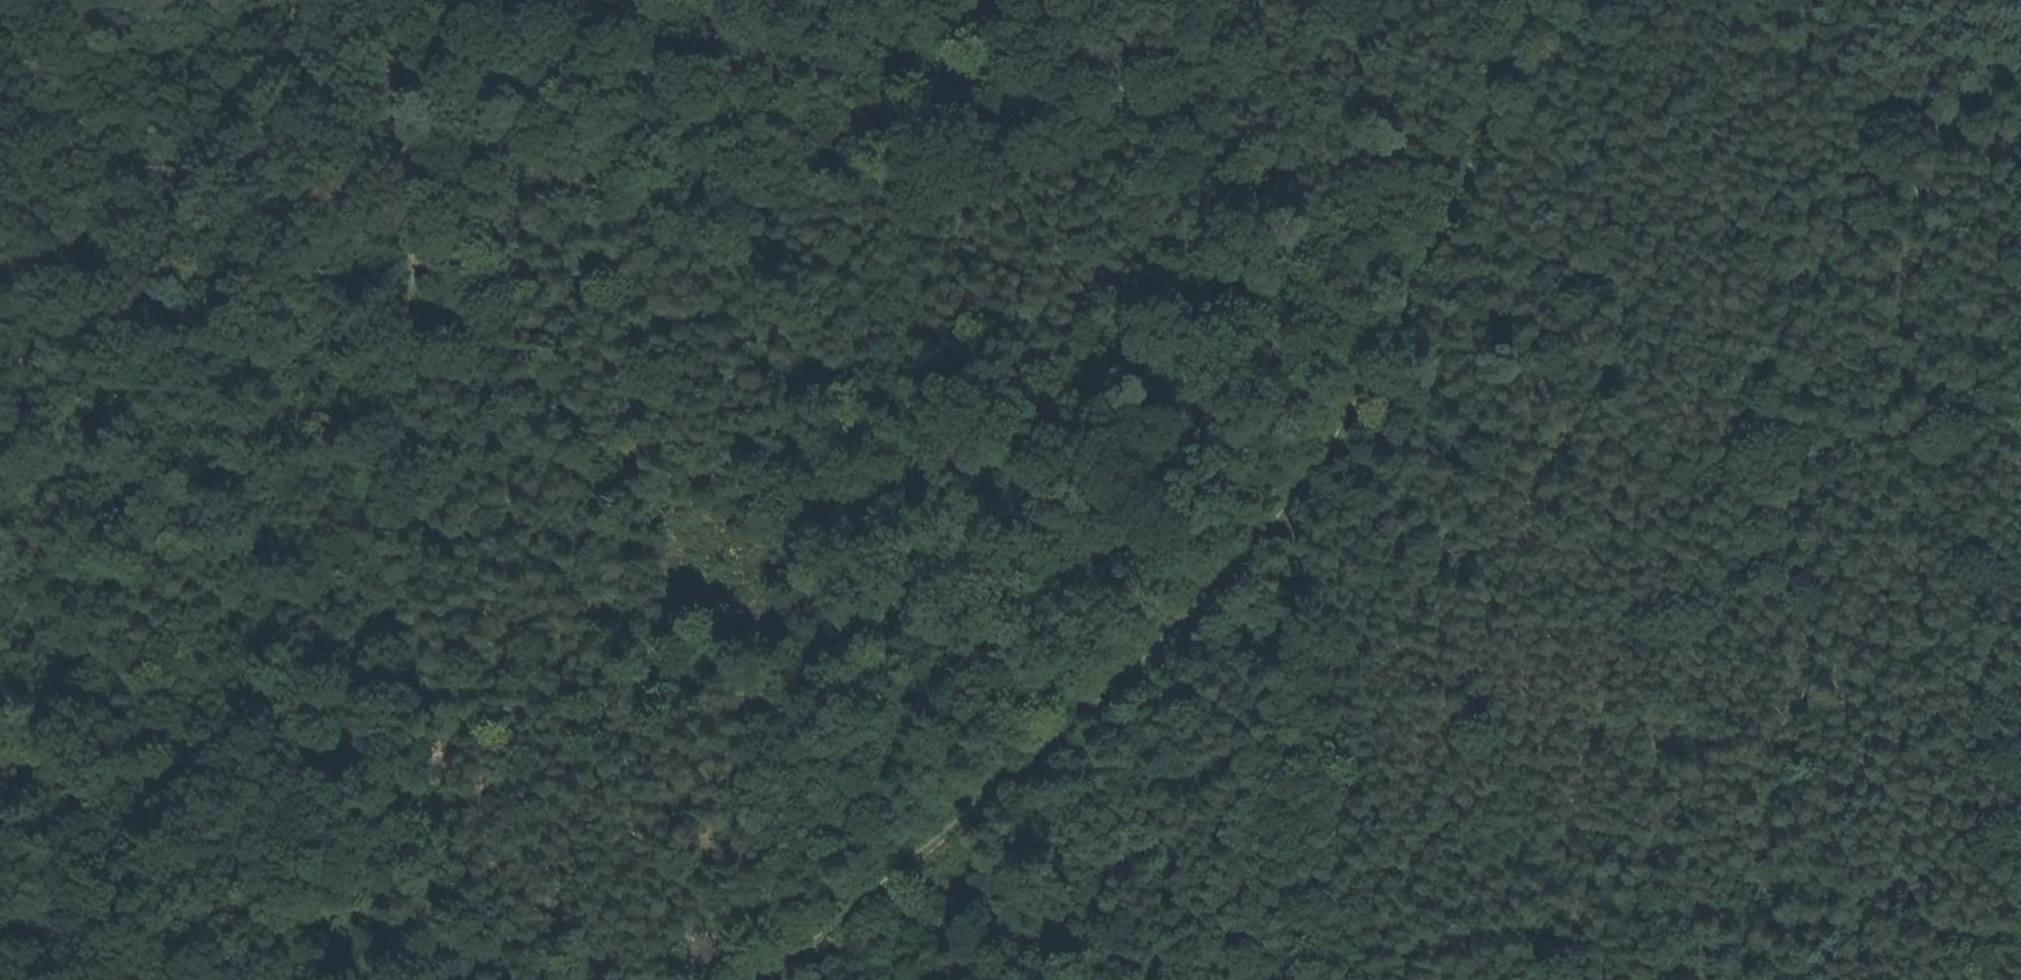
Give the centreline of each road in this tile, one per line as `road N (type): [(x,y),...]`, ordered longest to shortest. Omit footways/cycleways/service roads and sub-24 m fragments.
road 1 (track): [(1546,0),(1412,317),(1330,459),(1265,546),(1167,651),(771,979)]
road 2 (track): [(1376,979),(1325,695),(1307,490)]

